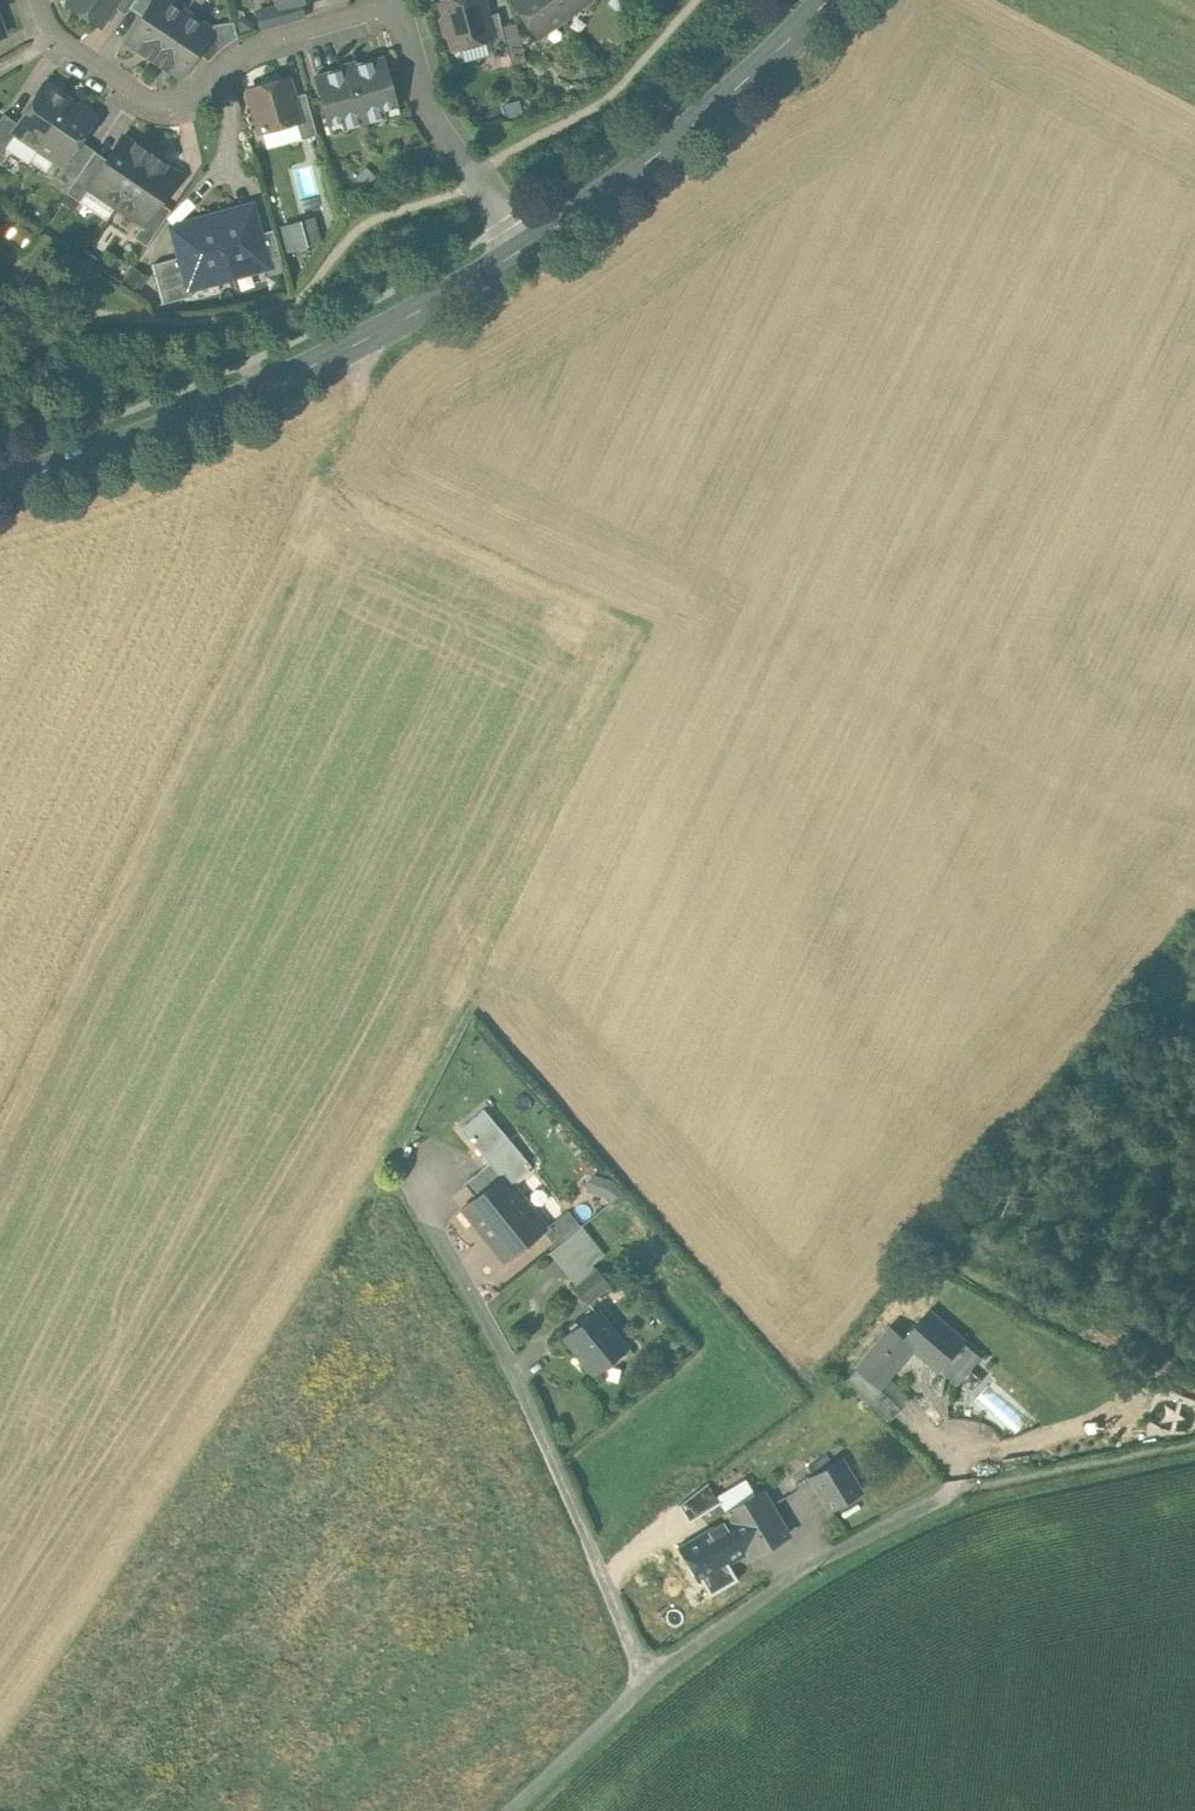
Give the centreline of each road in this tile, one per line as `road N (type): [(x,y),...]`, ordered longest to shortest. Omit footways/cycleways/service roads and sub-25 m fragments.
road 1 (track): [(516,1810),(656,1675),(895,1518),(967,1488),(1194,1441)]
road 2 (tertiary): [(0,478),(112,444),(364,342),(524,248)]
road 3 (track): [(656,1675),(509,1348),(421,1187)]
road 4 (tertiary): [(524,248),(724,104),(832,0)]
road 5 (residential): [(41,0),(85,57),(128,89),(181,106),(205,95),(251,51),(347,17)]
road 6 (residential): [(390,0),(432,117),(486,195)]

